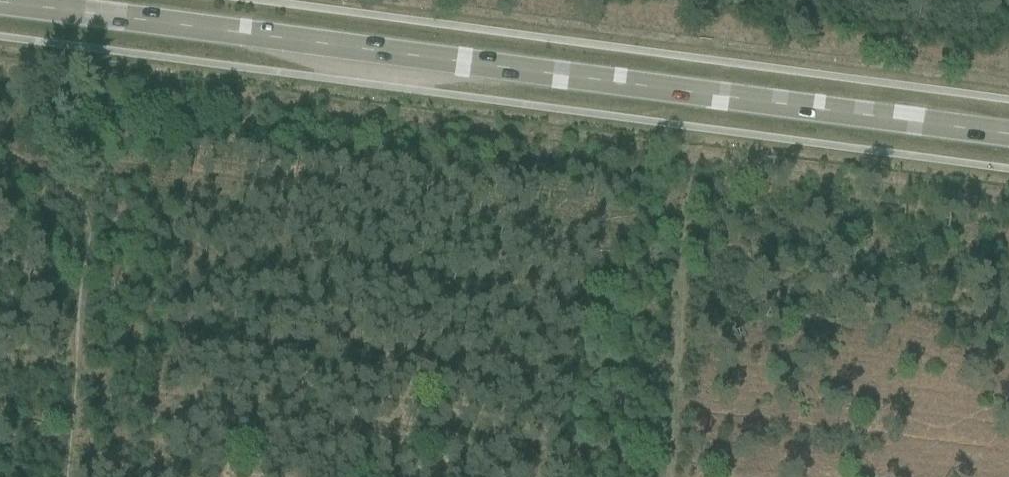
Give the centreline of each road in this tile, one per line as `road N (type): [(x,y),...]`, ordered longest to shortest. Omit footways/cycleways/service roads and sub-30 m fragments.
road 1 (primary): [(1008,119),(26,0)]
road 2 (track): [(683,241),(662,476)]

